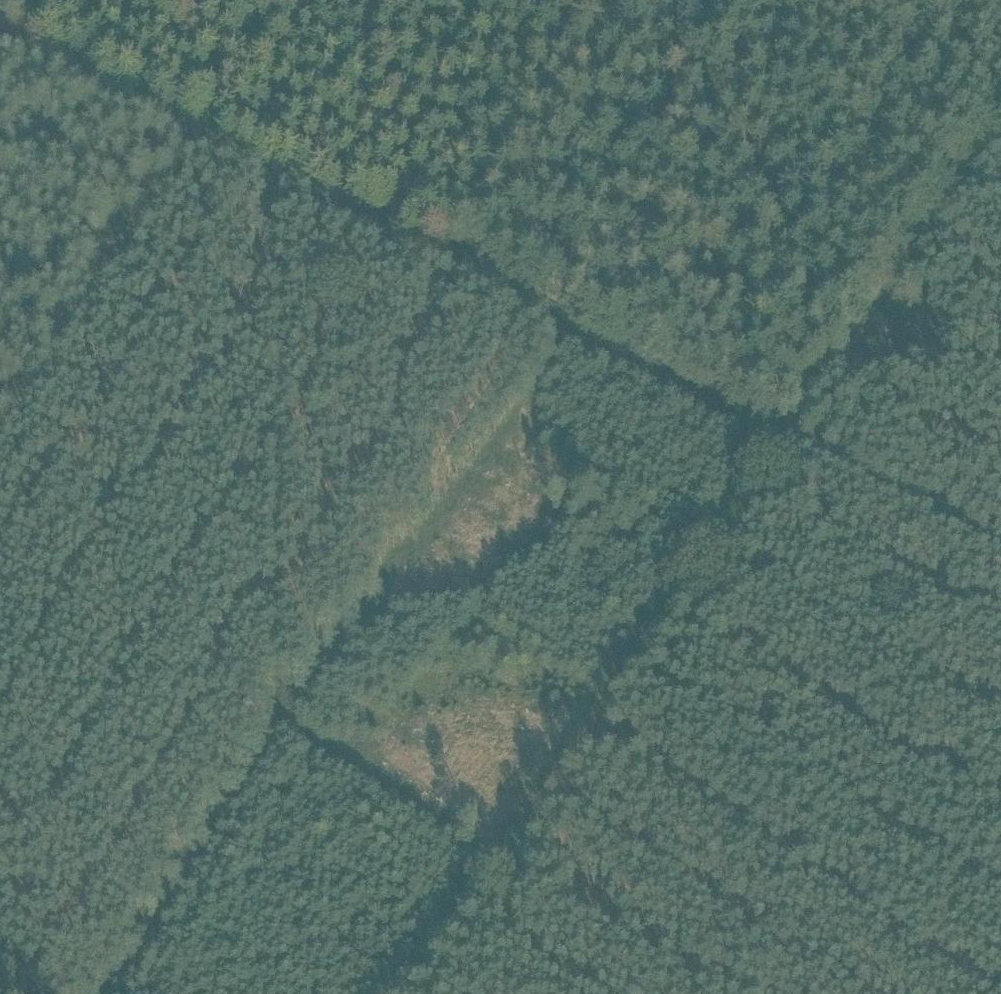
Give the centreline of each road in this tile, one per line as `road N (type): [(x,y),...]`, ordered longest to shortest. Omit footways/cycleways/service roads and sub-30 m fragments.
road 1 (track): [(1000,532),(571,313),(0,49)]
road 2 (track): [(794,431),(404,993)]
road 3 (track): [(794,431),(1000,123)]

